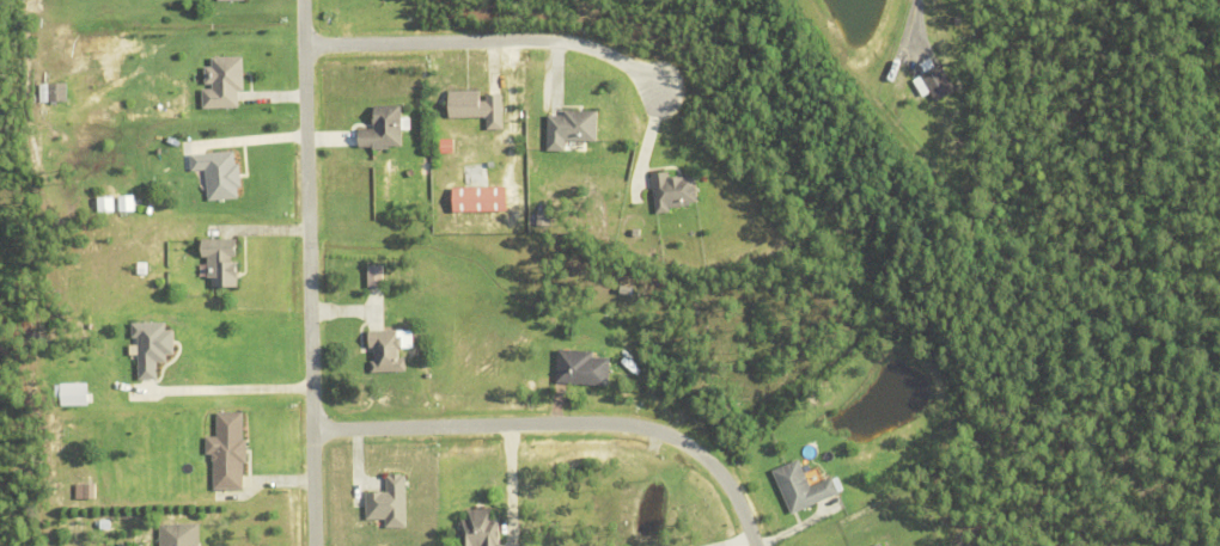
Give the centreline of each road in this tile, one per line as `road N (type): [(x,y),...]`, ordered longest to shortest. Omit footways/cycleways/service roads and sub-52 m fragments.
road 1 (residential): [(318,545),(309,0)]
road 2 (residential): [(319,438),(573,429),(667,442),(693,452),(733,491),(755,545)]
road 3 (residential): [(311,51),(529,36),(592,47),(652,91)]

